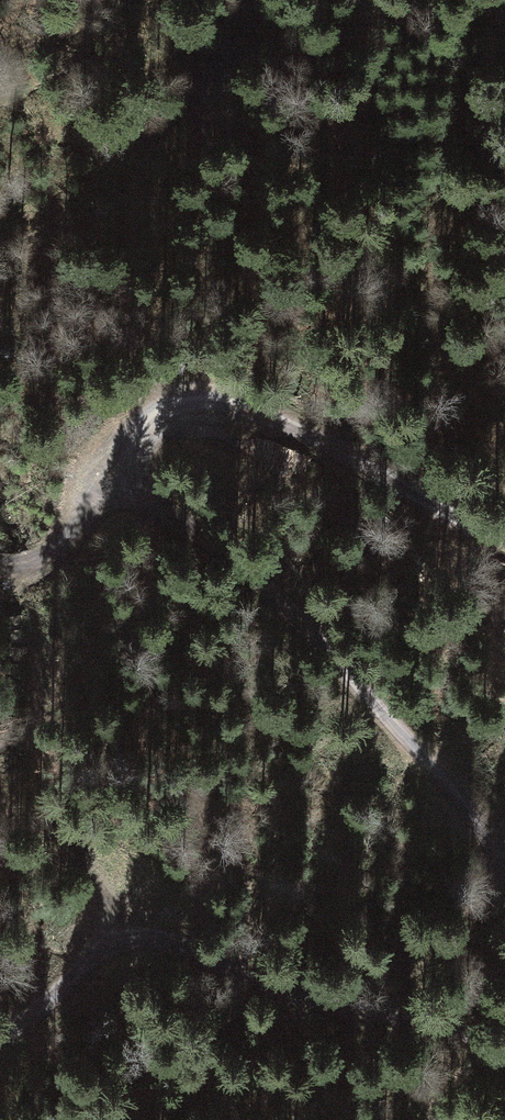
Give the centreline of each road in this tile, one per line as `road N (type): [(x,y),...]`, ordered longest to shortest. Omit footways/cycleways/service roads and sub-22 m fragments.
road 1 (track): [(504,1058),(481,1038),(401,1011),(330,1002),(178,944),(120,938),(0,1041)]
road 2 (track): [(139,473),(312,624),(477,809),(504,858)]
road 3 (track): [(504,533),(465,524),(272,420),(207,395),(164,404),(137,445),(139,473)]
road 4 (track): [(139,473),(78,535),(19,565),(0,563)]

